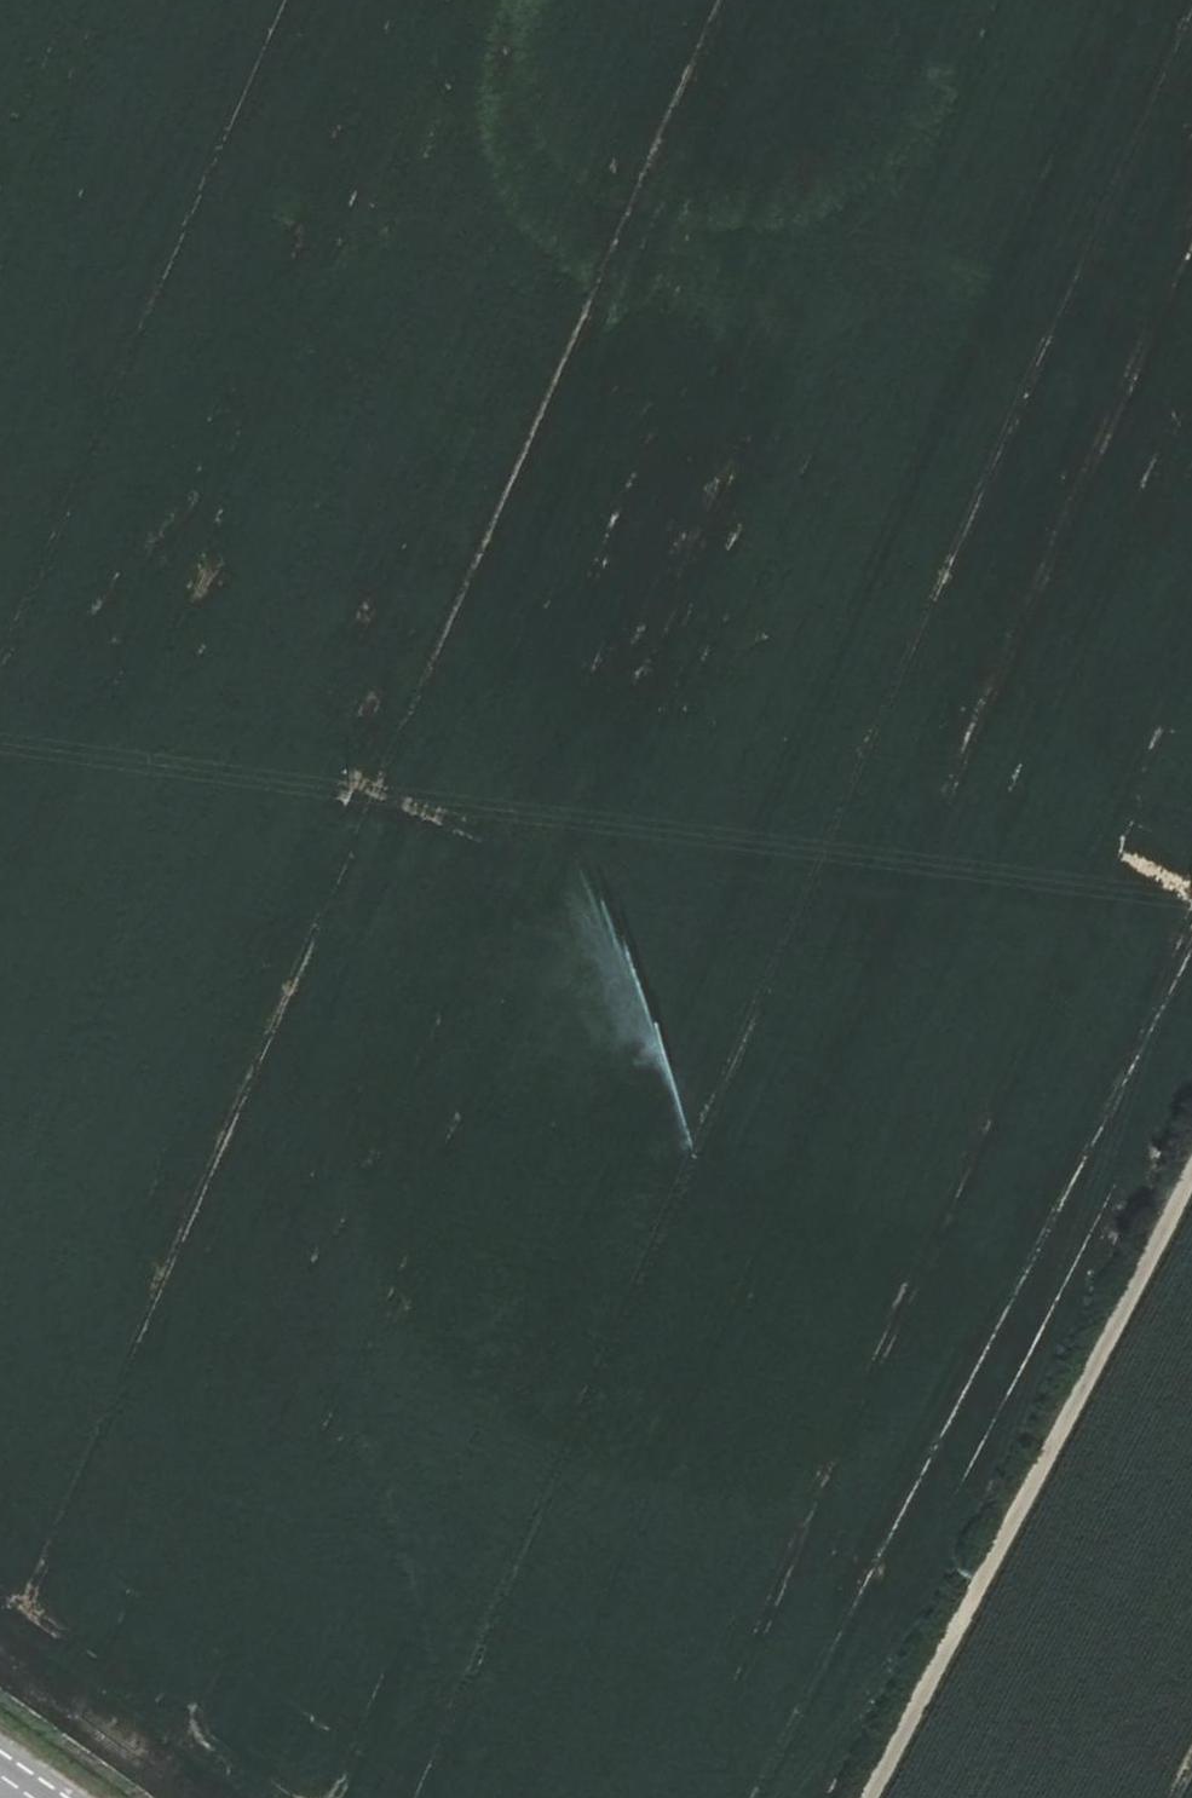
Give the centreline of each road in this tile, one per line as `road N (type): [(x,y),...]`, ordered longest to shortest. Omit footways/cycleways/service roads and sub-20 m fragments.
road 1 (unclassified): [(869,1797),(1191,1198)]

